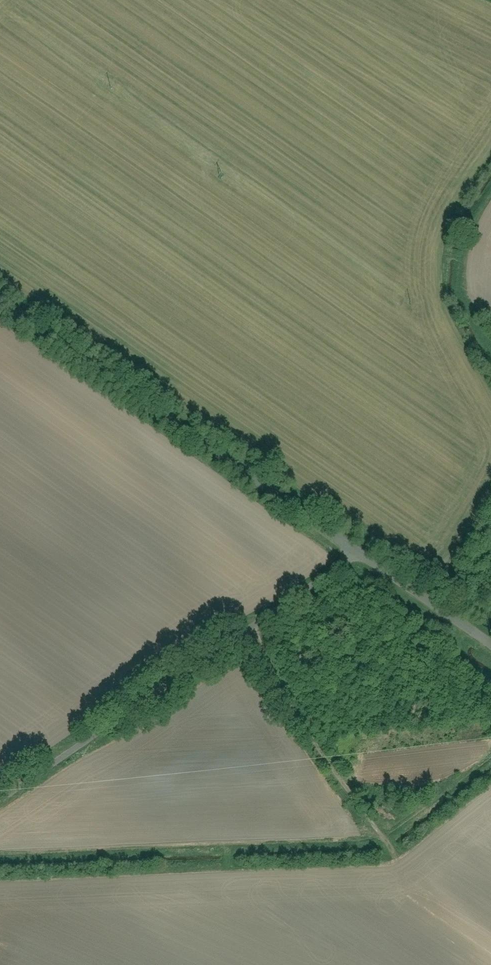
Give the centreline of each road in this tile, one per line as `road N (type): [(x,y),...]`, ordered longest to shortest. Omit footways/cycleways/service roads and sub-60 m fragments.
road 1 (unclassified): [(0,301),(373,553)]
road 2 (unclassified): [(373,553),(0,802)]
road 3 (unclassified): [(373,553),(490,635)]

